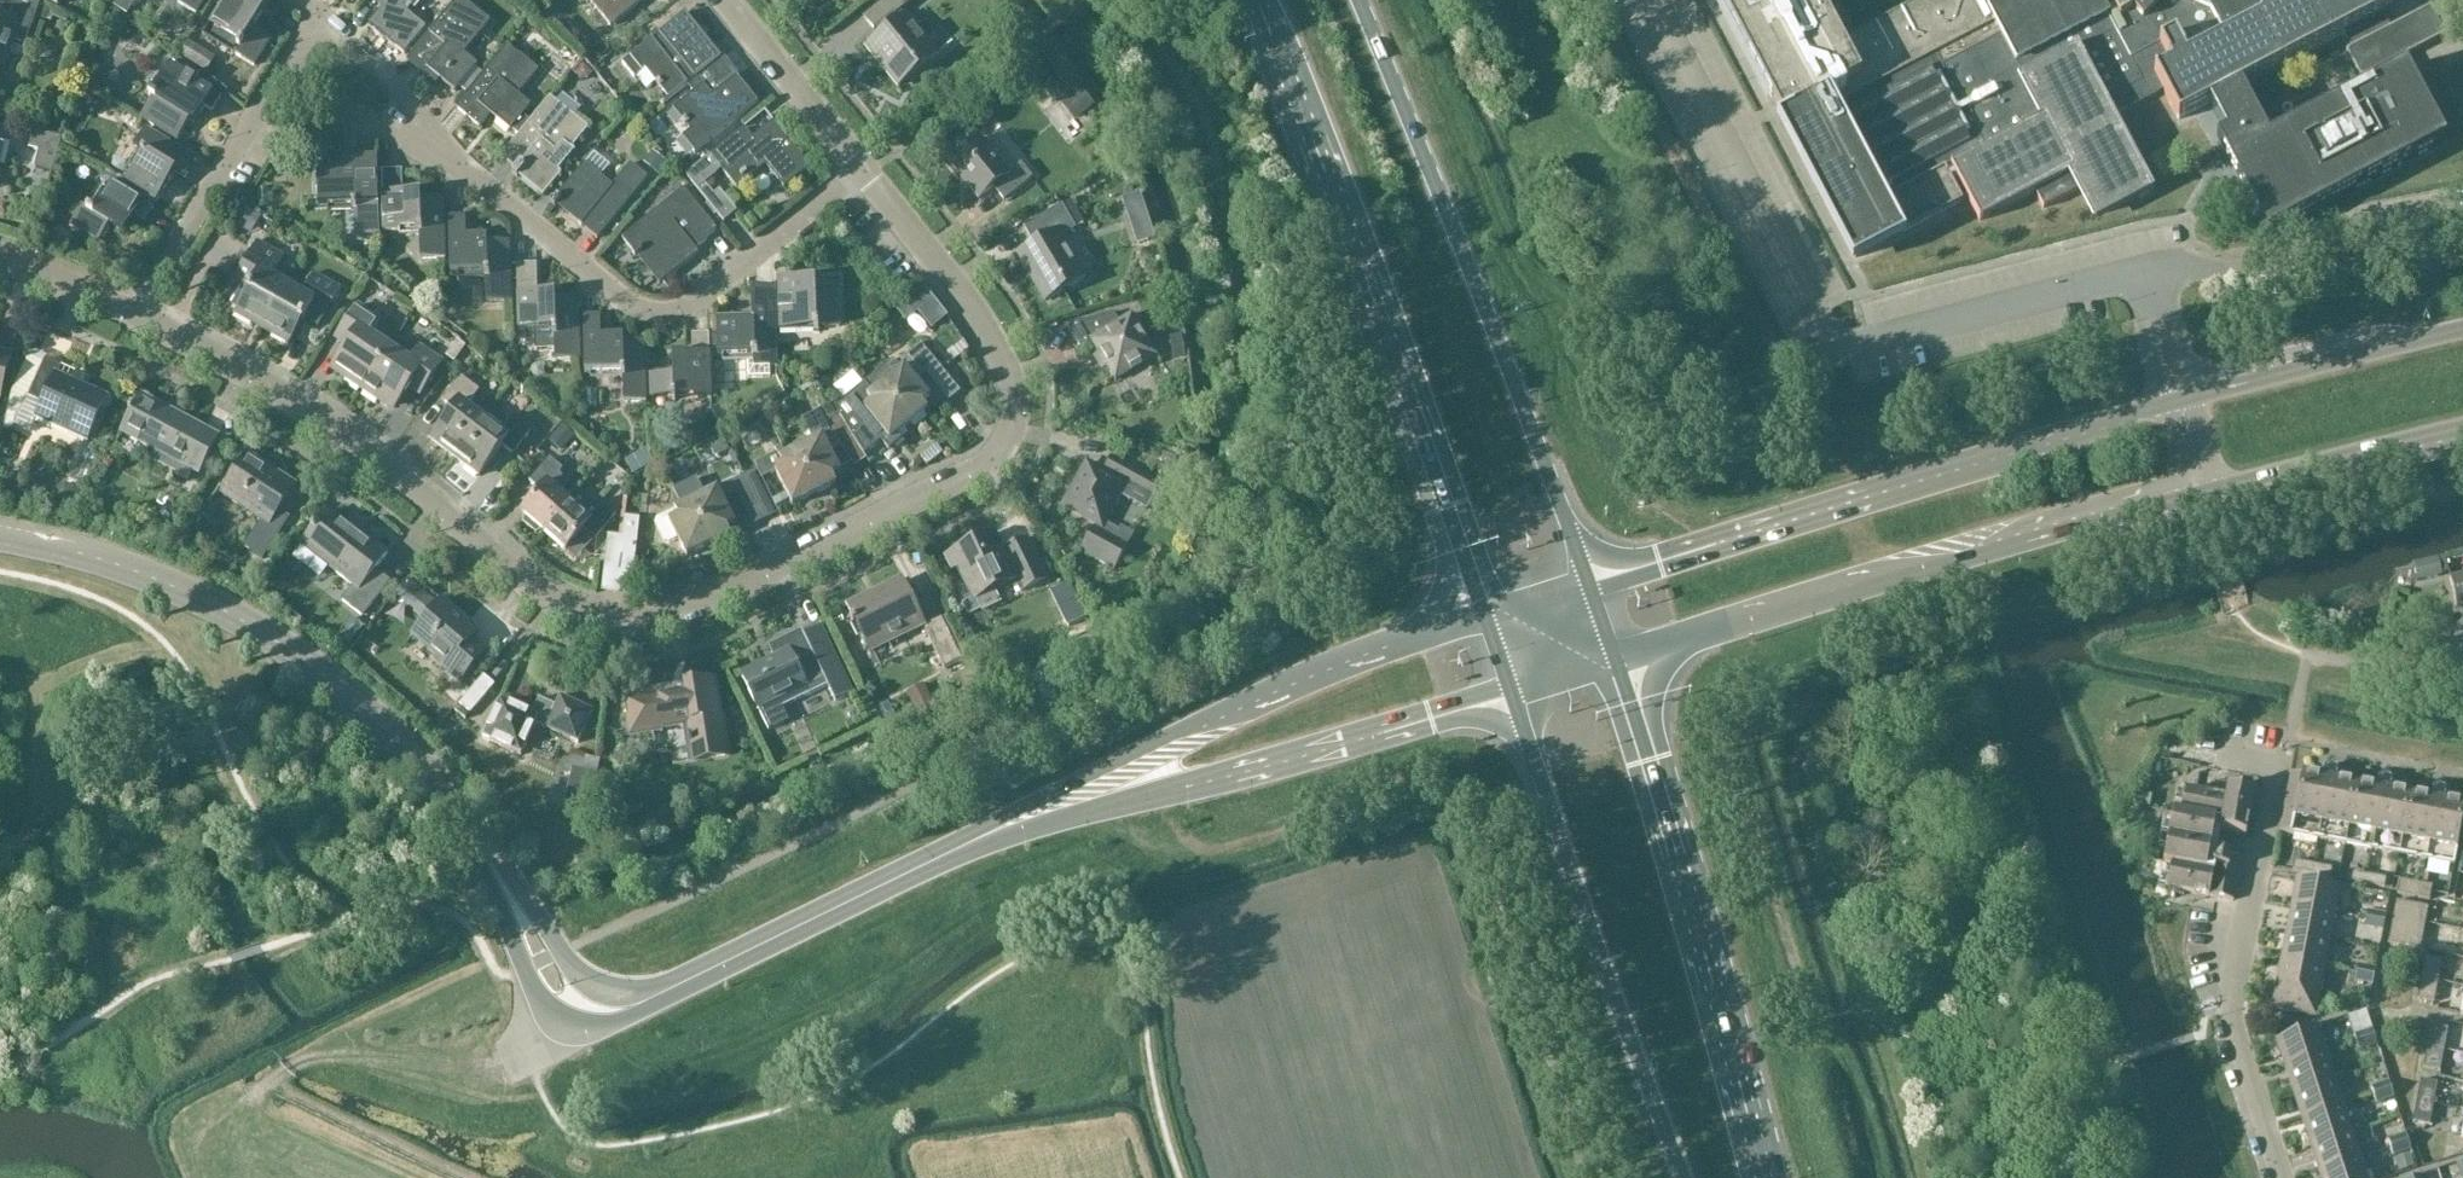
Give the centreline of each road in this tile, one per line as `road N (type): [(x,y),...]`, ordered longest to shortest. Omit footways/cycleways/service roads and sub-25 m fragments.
road 1 (residential): [(137,316),(257,381),(392,470),(562,606),(612,620),(671,617),(999,446),(1011,399),(1006,363),(868,175)]
road 2 (secondary): [(2462,329),(2177,400),(1589,586)]
road 3 (secondary): [(1617,660),(2462,435)]
road 4 (primary): [(1249,0),(1486,618)]
road 5 (tertiary): [(508,894),(467,825),(403,746),(288,649),(140,574),(0,536)]
road 6 (primary): [(1589,586),(1429,168),(1355,0)]
road 7 (primary): [(1768,1177),(1617,660)]
road 8 (residential): [(441,150),(645,308),(683,315),(868,175)]
road 9 (primary): [(1508,694),(1687,1177)]
road 10 (tertiary): [(1043,814),(631,1012),(587,1016)]
road 11 (residential): [(2287,1177),(2231,1002),(2279,777),(2197,761)]
road 12 (tertiary): [(1486,618),(1383,649),(1043,814)]
road 13 (tertiary): [(1043,814),(1241,778),(1508,694)]
road 14 (residential): [(137,316),(288,72)]
road 15 (residential): [(868,175),(724,0)]
road 16 (residential): [(441,150),(320,18)]
road 17 (residential): [(441,150),(288,72)]
road 18 (tertiary): [(508,894),(516,943),(545,1001),(587,1016)]
road 19 (residential): [(0,262),(137,316)]
road 20 (tertiary): [(587,1016),(543,928),(508,894)]

